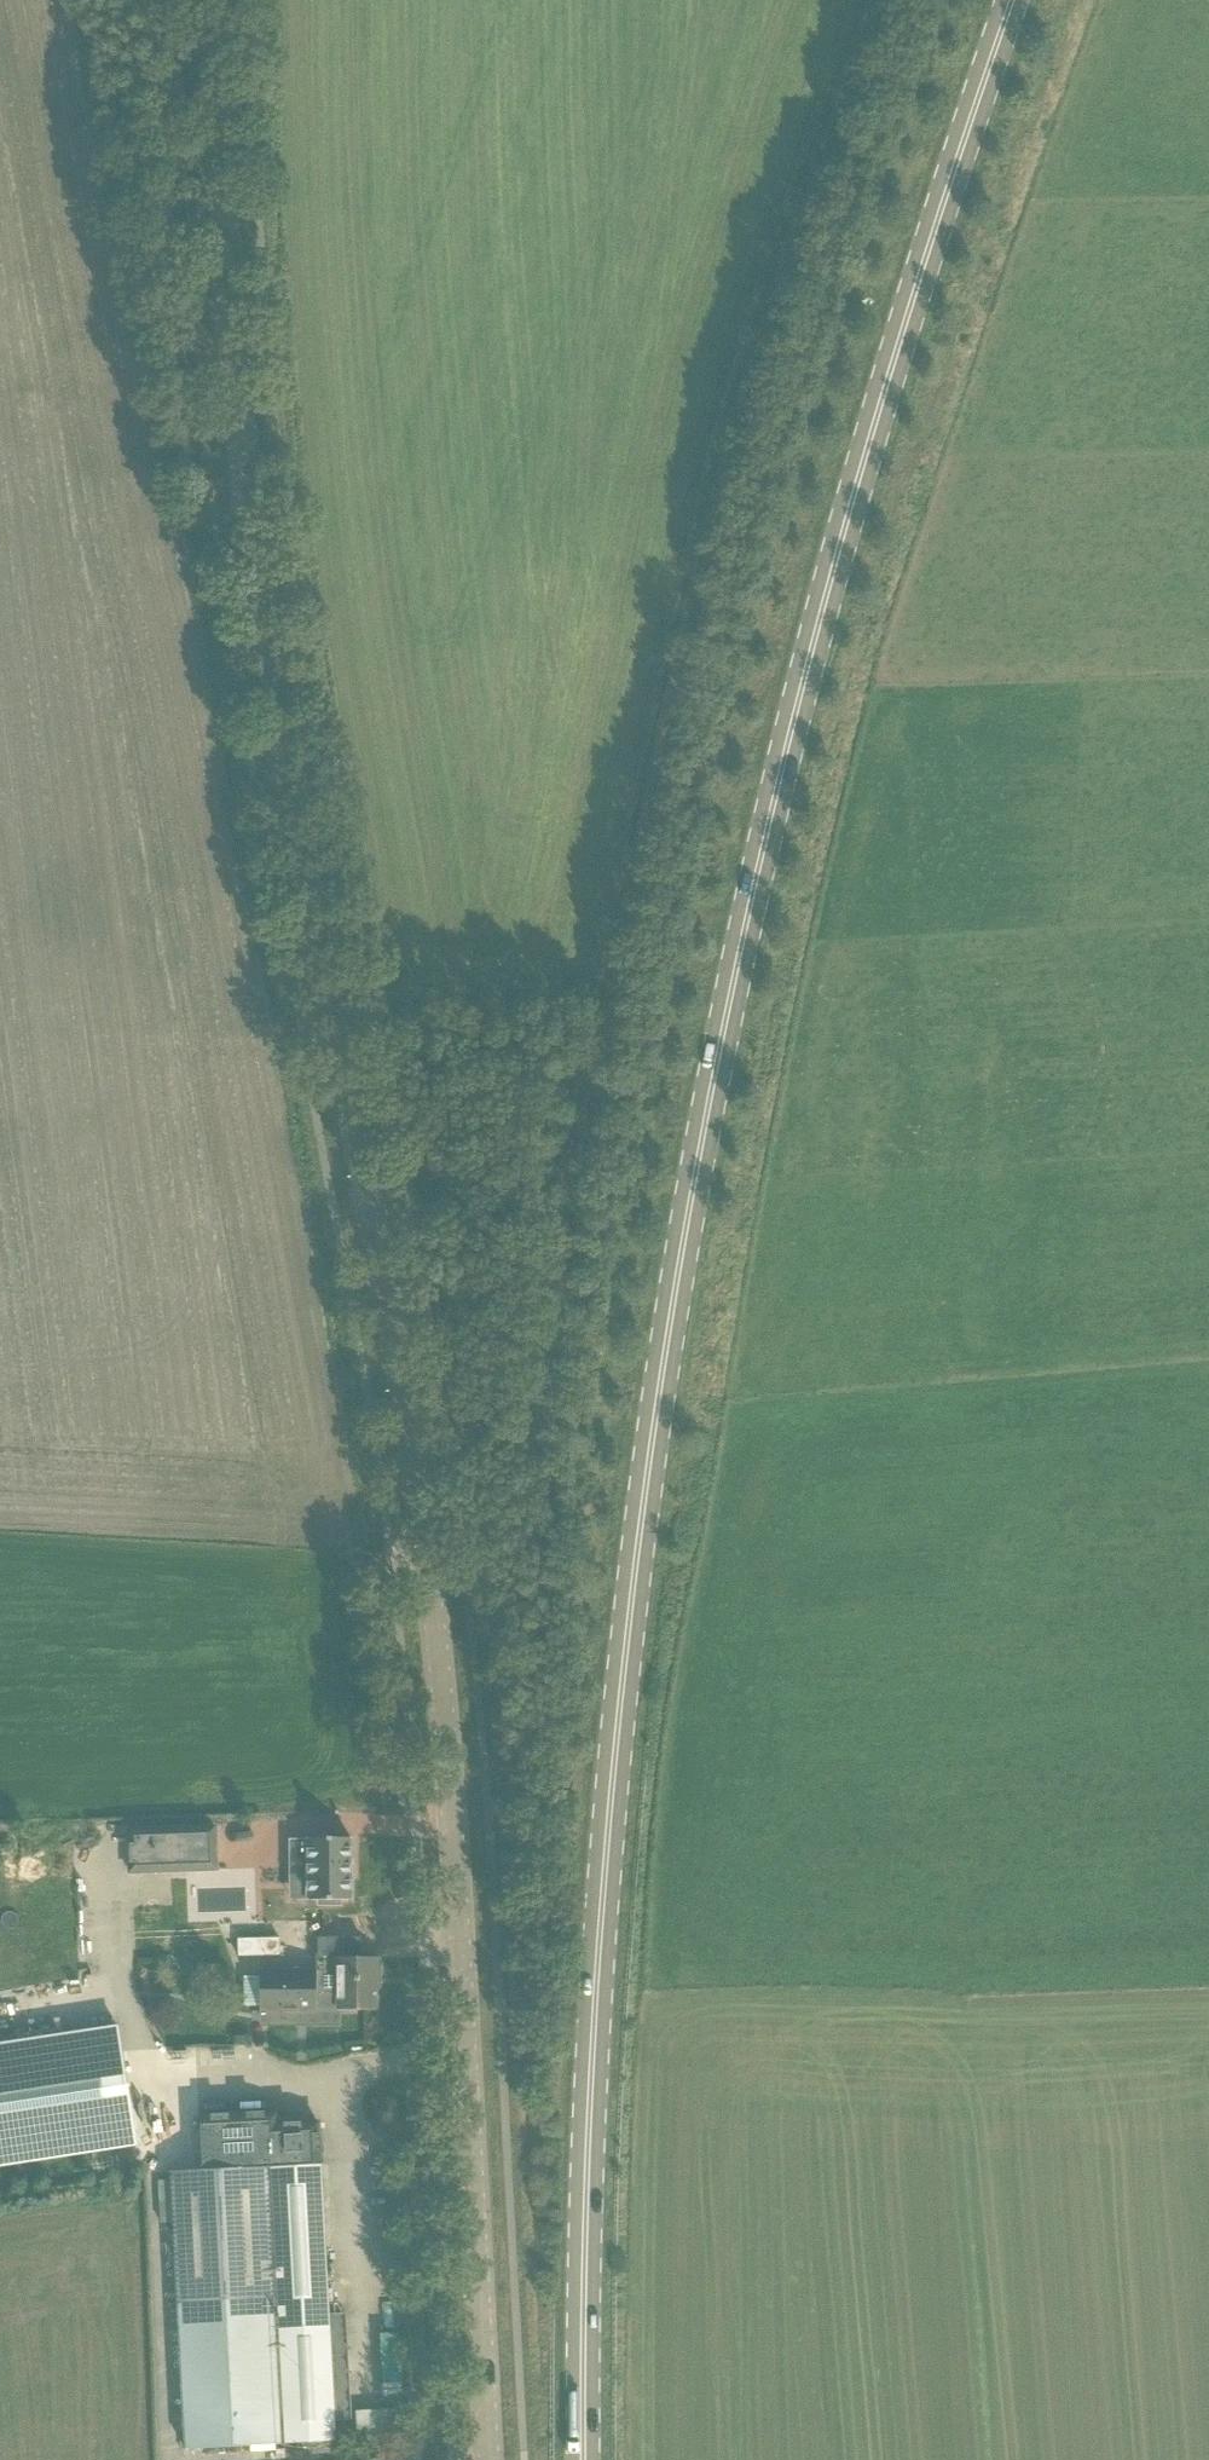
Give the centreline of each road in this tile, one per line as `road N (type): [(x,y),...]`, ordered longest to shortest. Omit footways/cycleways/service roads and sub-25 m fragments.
road 1 (primary): [(579,2459),(621,1665),(649,1412),(701,1078),(800,638),(1003,0)]
road 2 (tertiary): [(485,2459),(466,2009),(427,1557),(229,377),(212,0)]

